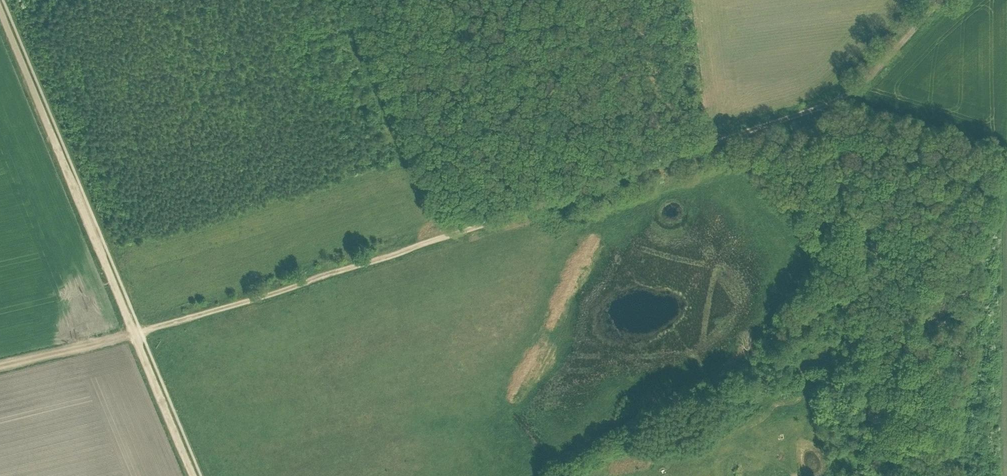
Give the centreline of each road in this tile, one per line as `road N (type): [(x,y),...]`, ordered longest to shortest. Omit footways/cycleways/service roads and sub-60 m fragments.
road 1 (track): [(821,107),(141,331)]
road 2 (track): [(193,475),(0,10)]
road 3 (track): [(940,0),(856,90),(821,107)]
road 4 (track): [(0,365),(134,334)]

